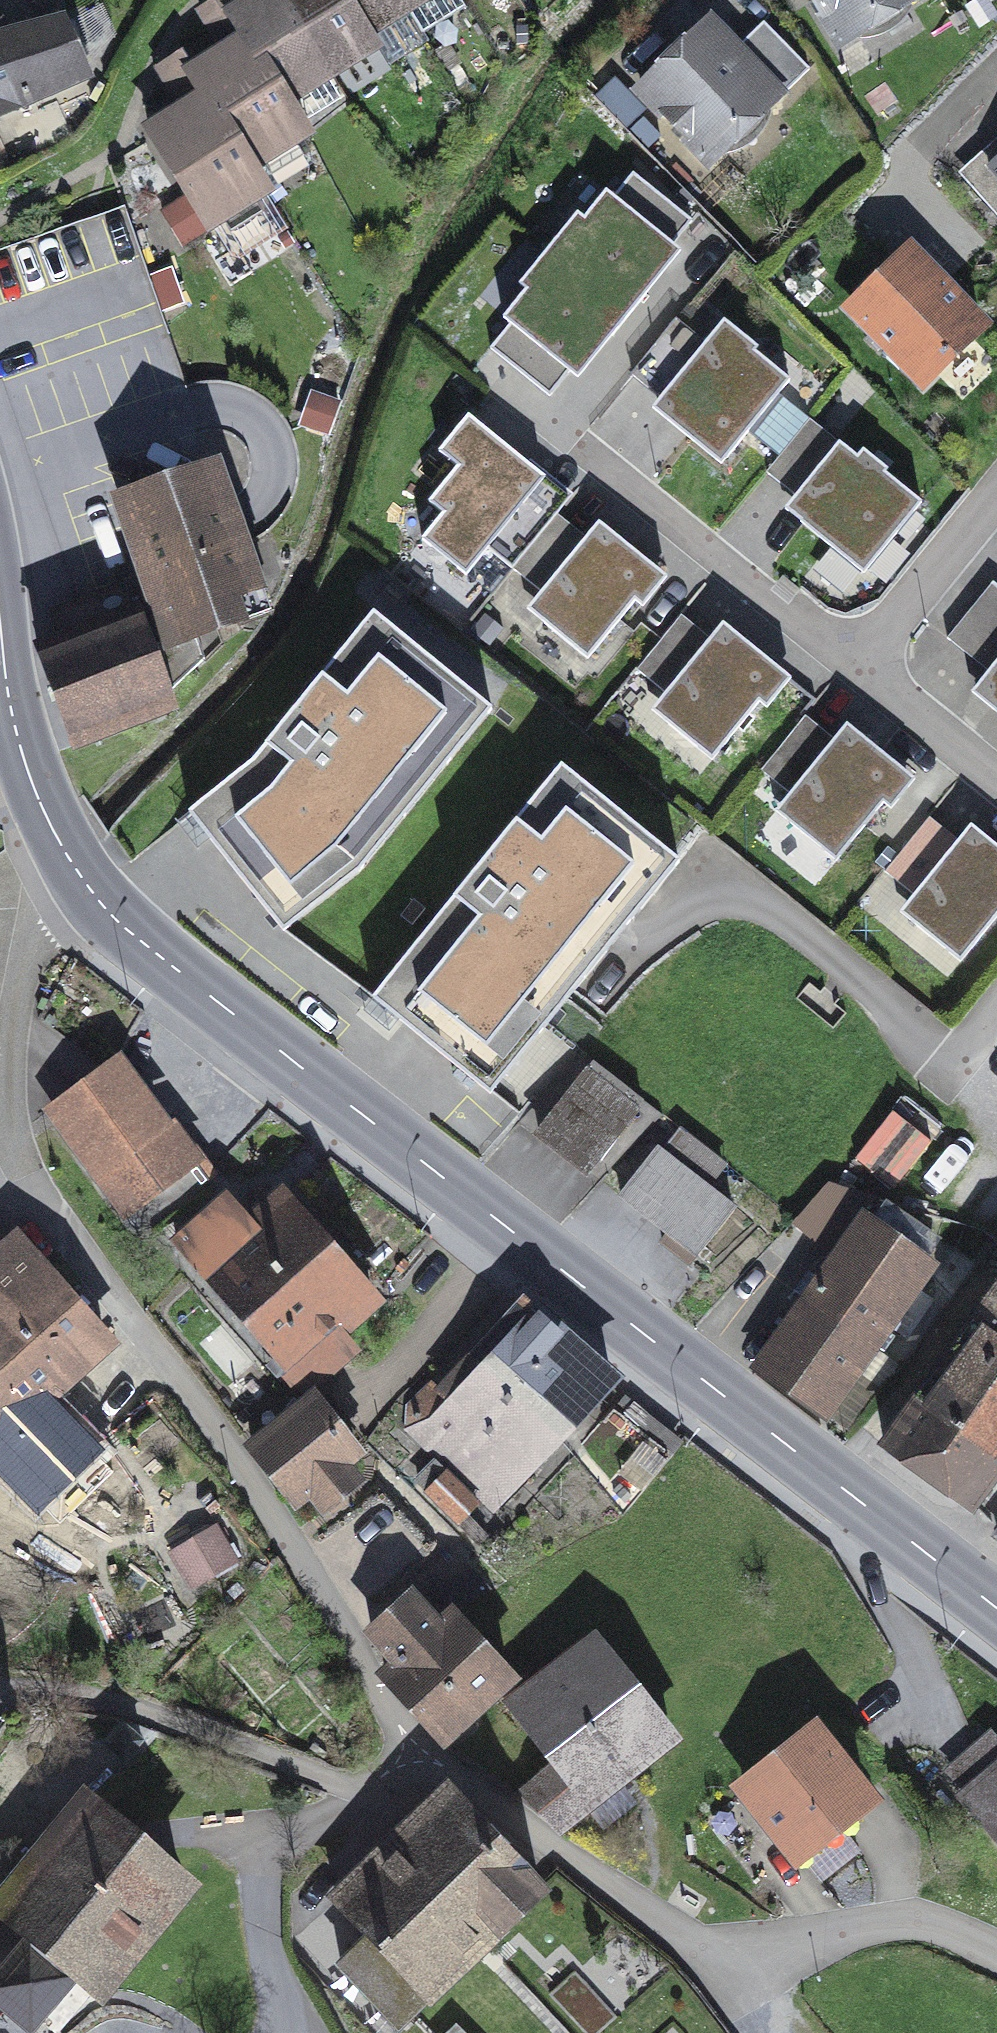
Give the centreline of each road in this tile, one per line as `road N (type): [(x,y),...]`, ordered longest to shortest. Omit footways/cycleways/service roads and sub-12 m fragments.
road 1 (residential): [(84,879),(41,924),(14,1006),(10,1092),(19,1150),(36,1188),(251,1475),(376,1692),(424,1750),(688,1941),(780,1956),(908,1919),(996,1950)]
road 2 (secondary): [(84,879),(145,945),(996,1607)]
road 3 (residential): [(854,666),(576,442)]
road 4 (residential): [(996,495),(854,666)]
road 5 (secondary): [(7,694),(31,784),(84,879)]
road 6 (residential): [(996,781),(854,666)]

